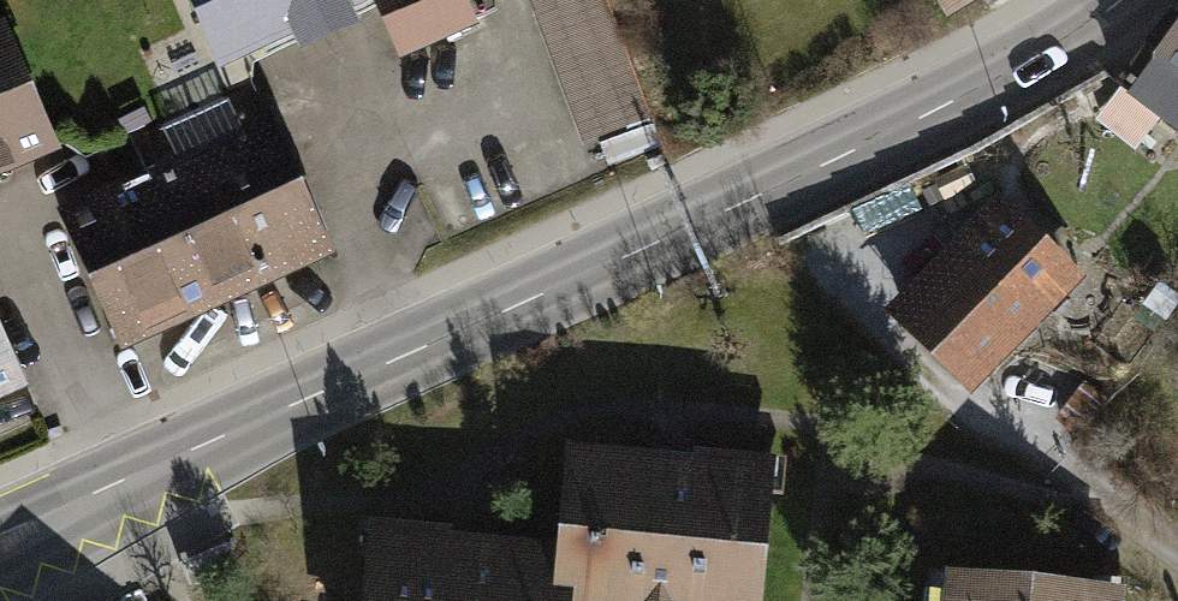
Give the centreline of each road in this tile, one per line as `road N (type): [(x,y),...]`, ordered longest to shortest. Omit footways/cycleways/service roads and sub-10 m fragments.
road 1 (secondary): [(1117,0),(1068,36),(833,160),(0,545)]

